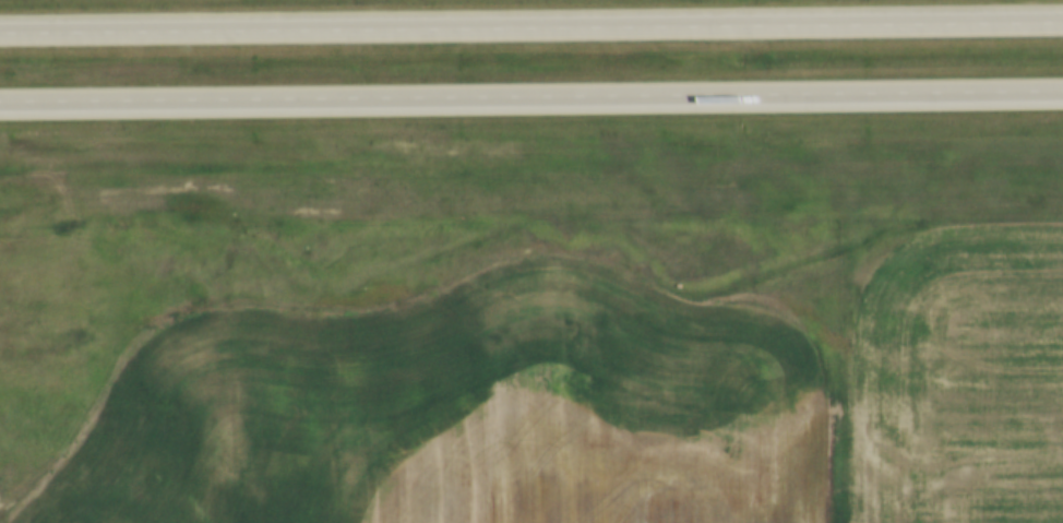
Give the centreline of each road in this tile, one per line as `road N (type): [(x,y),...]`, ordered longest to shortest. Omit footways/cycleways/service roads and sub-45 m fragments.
road 1 (motorway): [(0,103),(1062,91)]
road 2 (motorway): [(1062,19),(0,27)]

